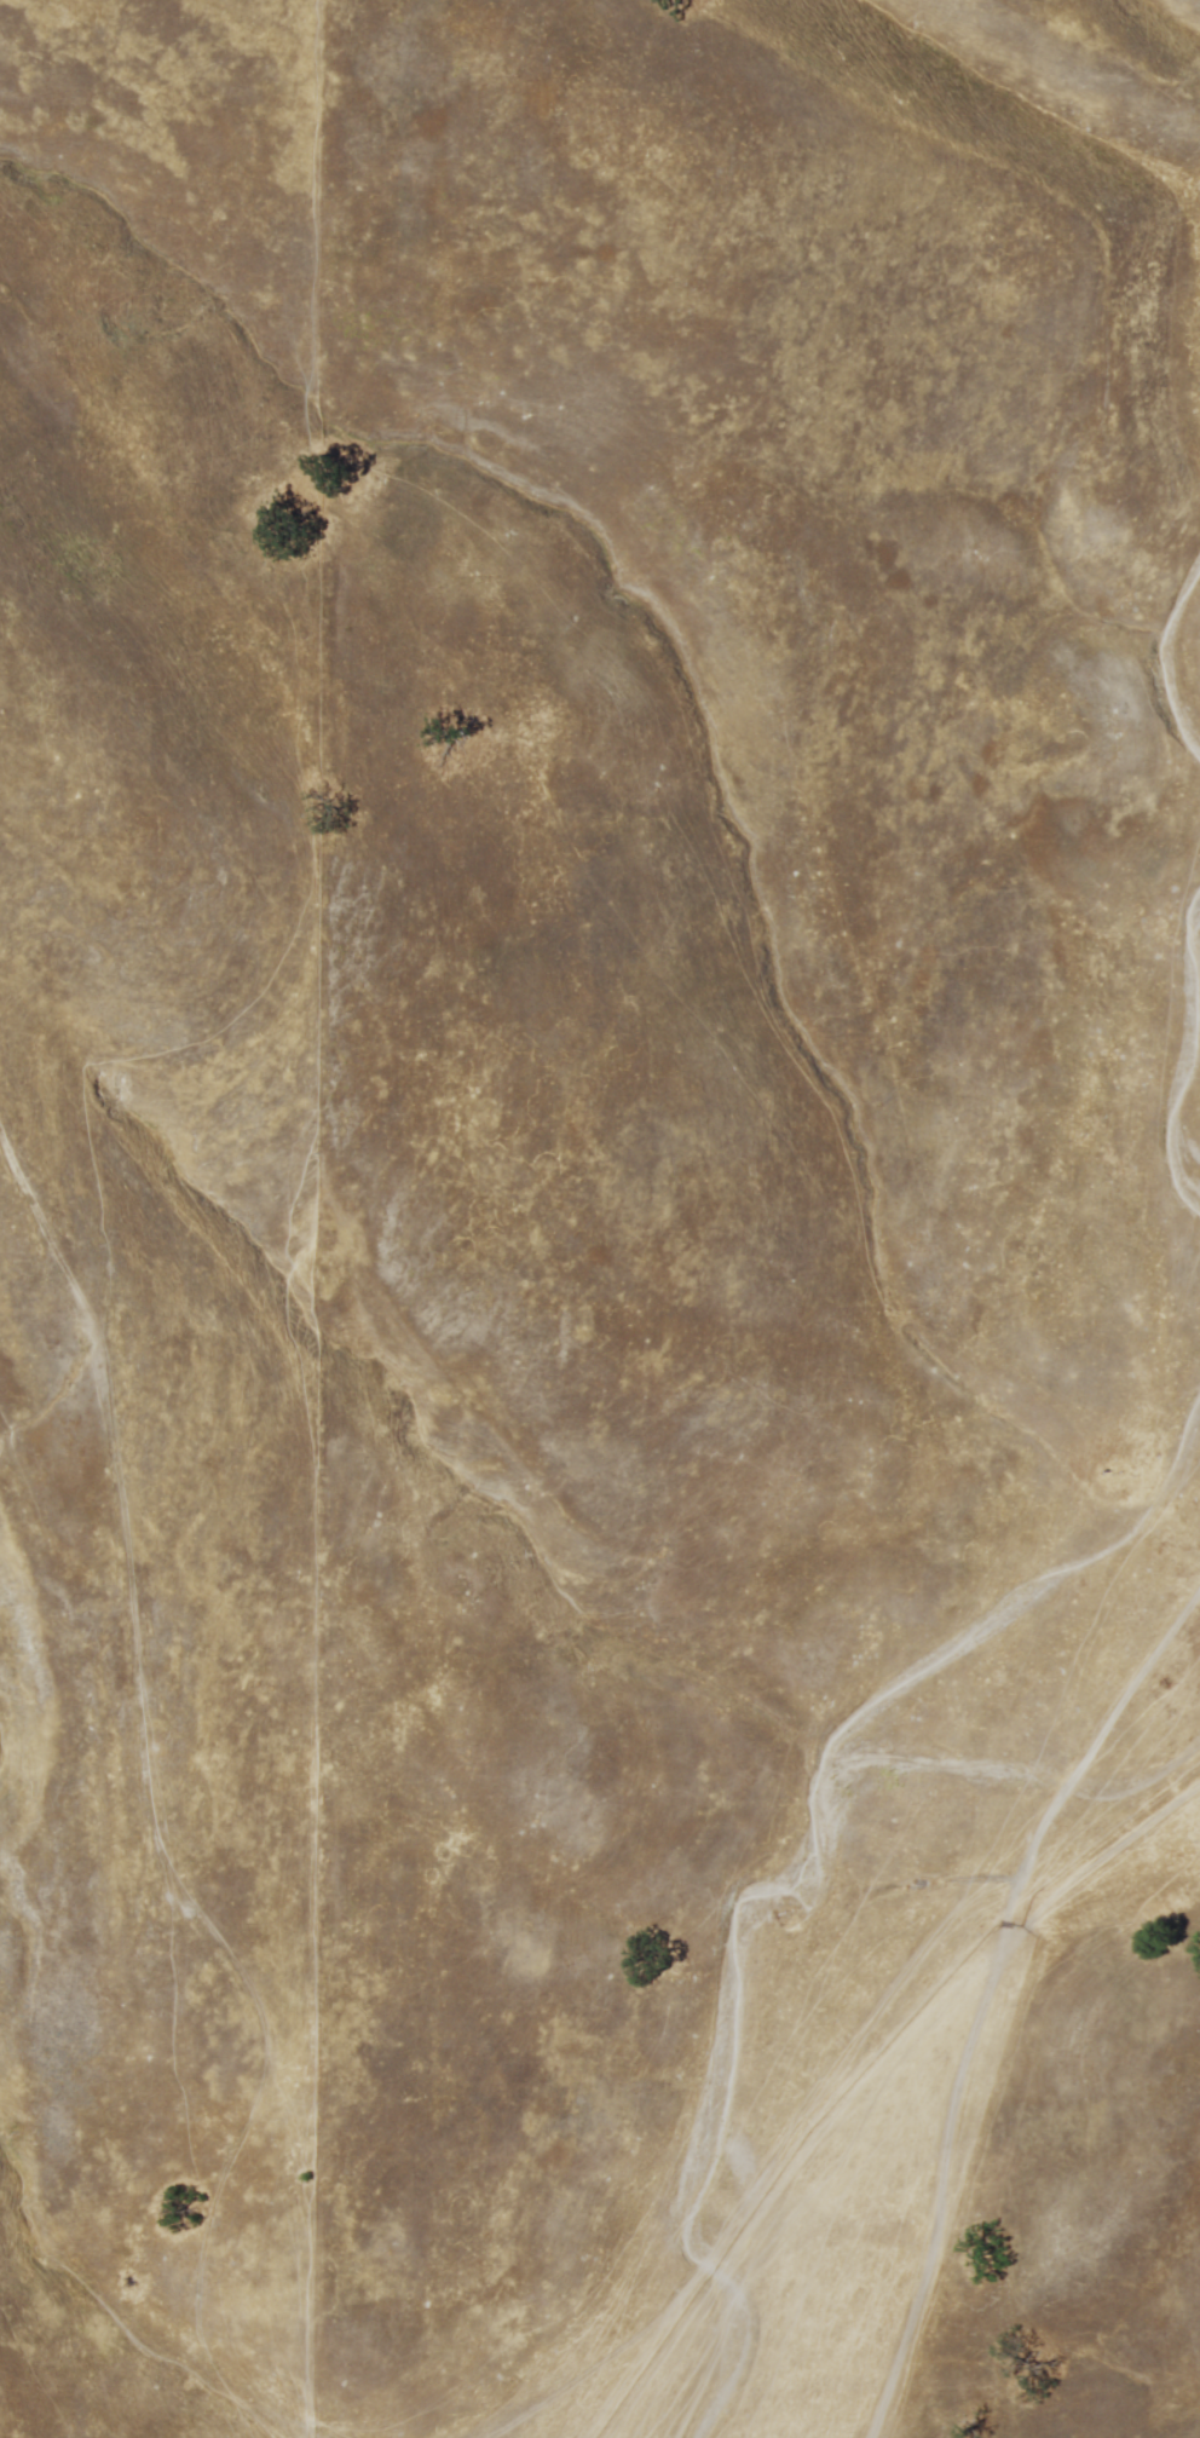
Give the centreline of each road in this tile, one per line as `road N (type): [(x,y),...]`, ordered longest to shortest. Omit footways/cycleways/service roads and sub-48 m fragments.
road 1 (track): [(865,2437),(925,2273),(944,2142),(1016,1871),(1199,1592)]
road 2 (residential): [(1003,1938),(1199,1782)]

